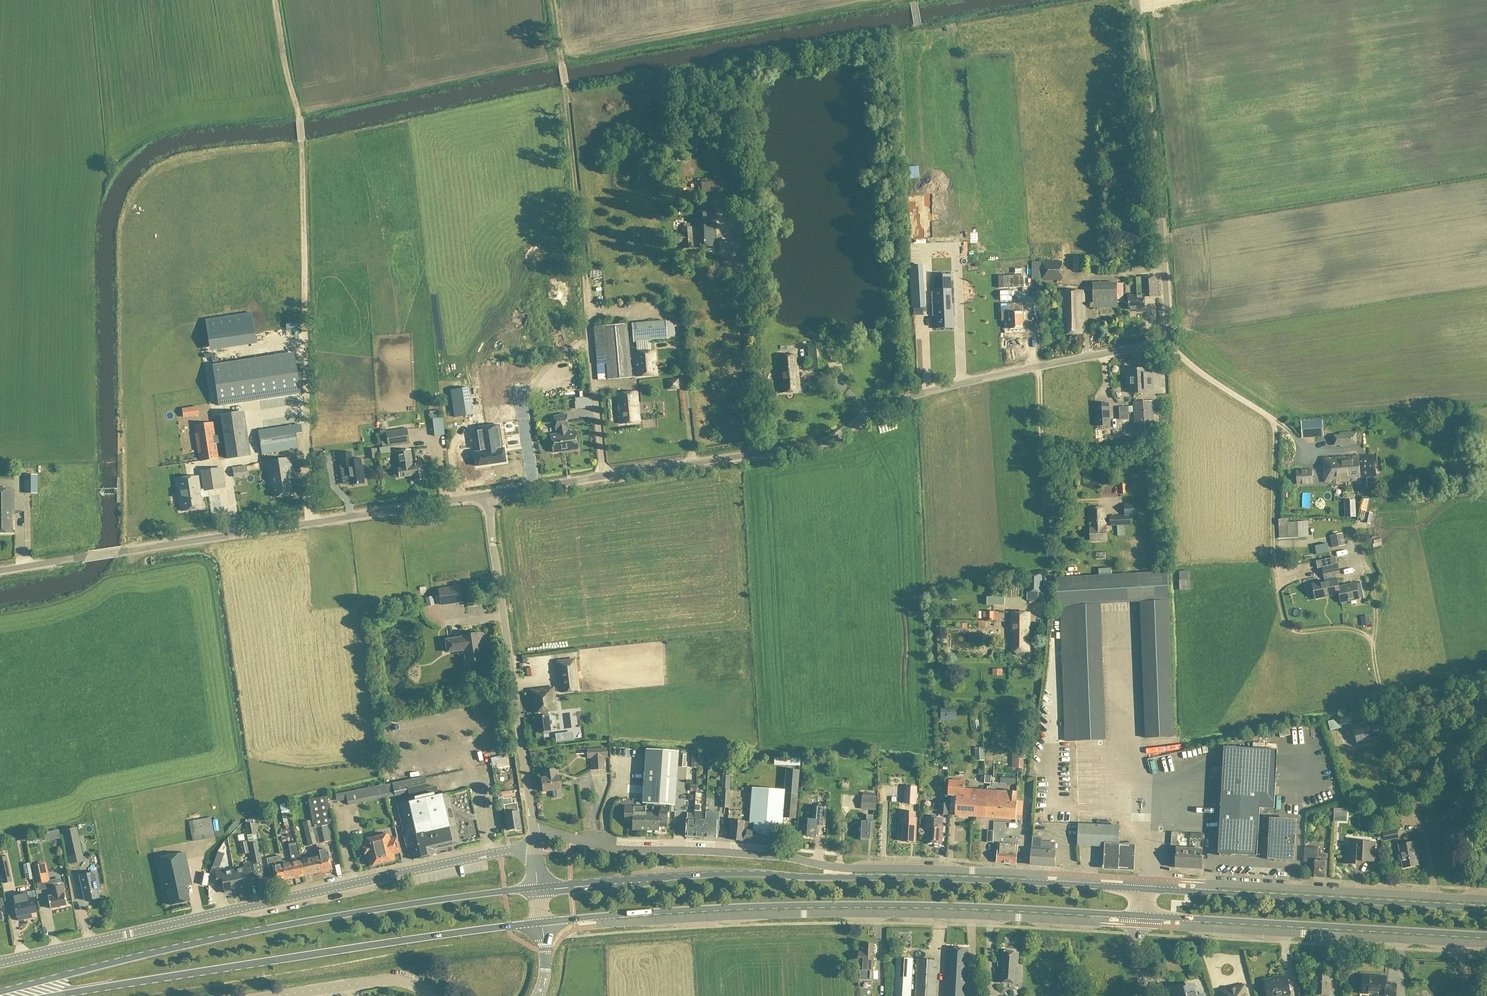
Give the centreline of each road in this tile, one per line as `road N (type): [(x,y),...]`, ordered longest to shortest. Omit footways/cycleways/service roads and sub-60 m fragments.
road 1 (unclassified): [(486,496),(800,449),(925,392),(1166,337),(1135,0)]
road 2 (track): [(1433,897),(1371,641),(1347,629),(1297,632),(1285,625),(1272,552),(1272,420)]
road 3 (primary): [(537,889),(252,932),(0,994)]
road 4 (tertiary): [(0,963),(491,853),(534,851)]
road 5 (unclassified): [(1036,883),(1035,874),(852,870),(532,834)]
road 6 (unclassified): [(602,917),(606,925),(858,914),(1096,922),(1098,914)]
road 7 (primary): [(1036,883),(733,874),(537,889)]
road 8 (primary): [(602,917),(847,905),(1098,914)]
road 9 (unclassified): [(0,571),(486,496)]
road 10 (primary): [(54,995),(540,923)]
road 11 (unclassified): [(532,834),(486,496)]
road 12 (unclassified): [(1186,919),(1190,929),(1486,945)]
road 13 (primary): [(1186,919),(1486,936)]
road 14 (unclassified): [(1486,900),(1207,884),(1200,892)]
road 15 (primary): [(1486,909),(1200,892)]
road 16 (track): [(1035,367),(1049,588)]
road 17 (track): [(757,455),(743,289),(721,247)]
road 18 (track): [(1166,337),(1179,358),(1303,446)]
road 19 (unclassified): [(283,995),(388,981),(429,995)]

